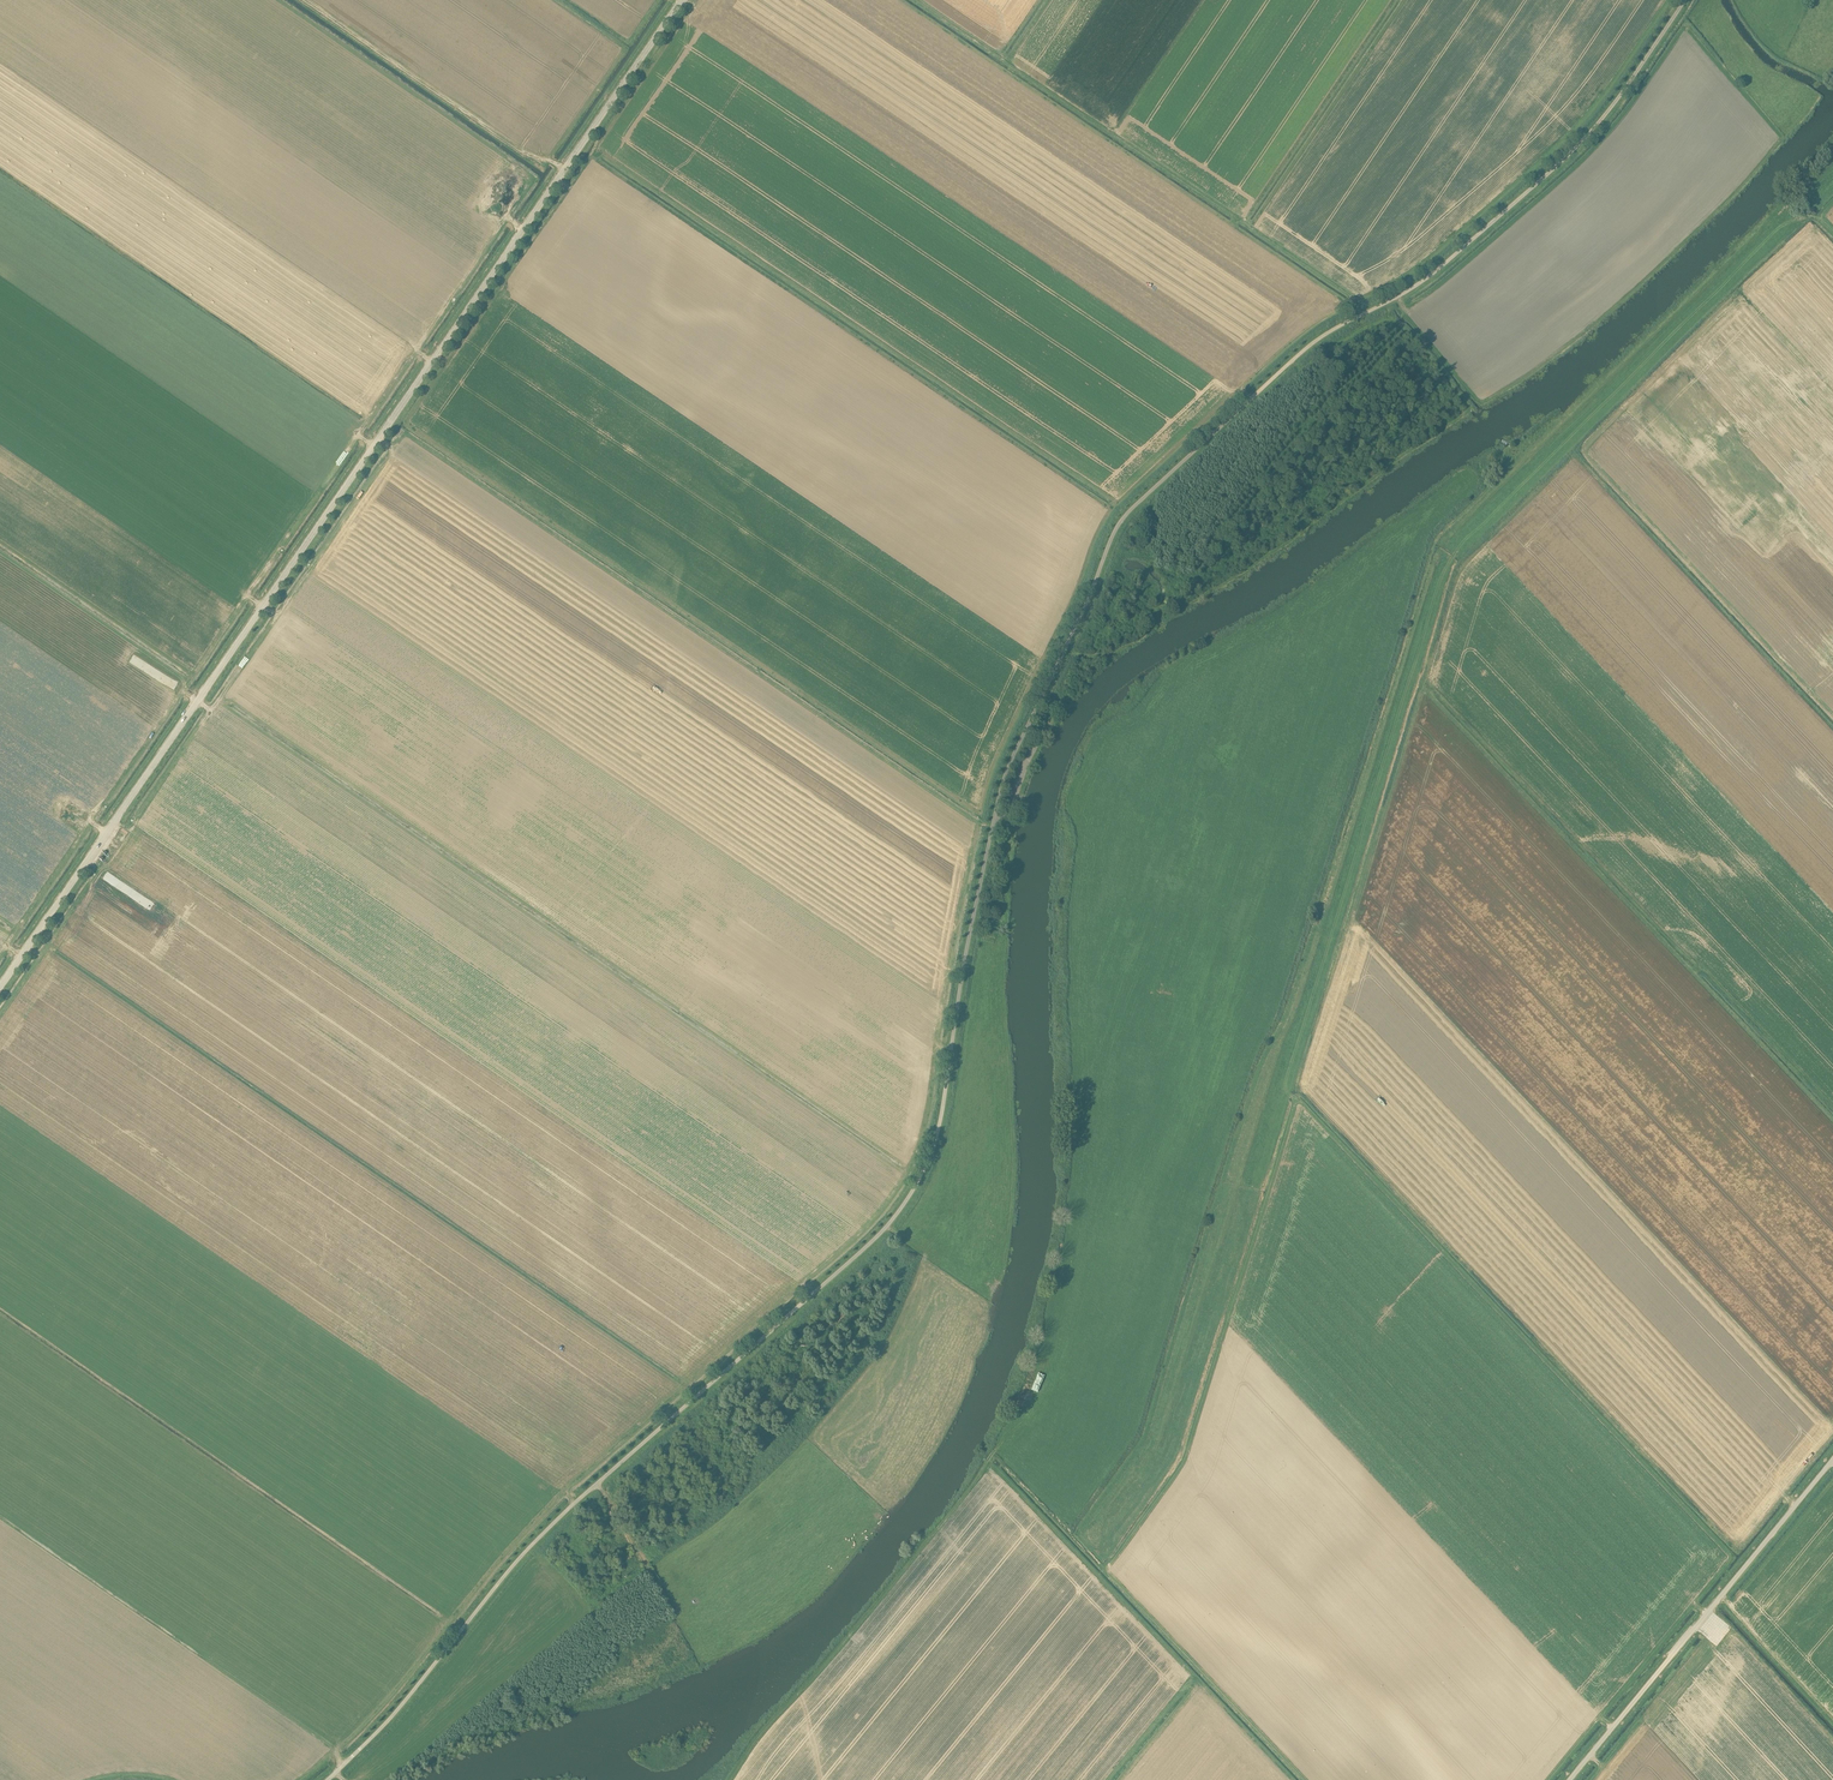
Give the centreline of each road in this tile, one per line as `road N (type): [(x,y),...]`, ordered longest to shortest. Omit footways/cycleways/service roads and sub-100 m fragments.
road 1 (unclassified): [(332,1779),(565,1514),(892,1224),(919,1180),(940,1118),(991,816)]
road 2 (unclassified): [(0,986),(682,0)]
road 3 (unclassified): [(1024,723),(1108,545),(1139,501),(1297,356),(1432,277),(1564,162),(1616,105),(1685,0)]
road 4 (unclassified): [(1570,1779),(1832,1465)]
road 5 (track): [(566,168),(533,159),(303,0)]

